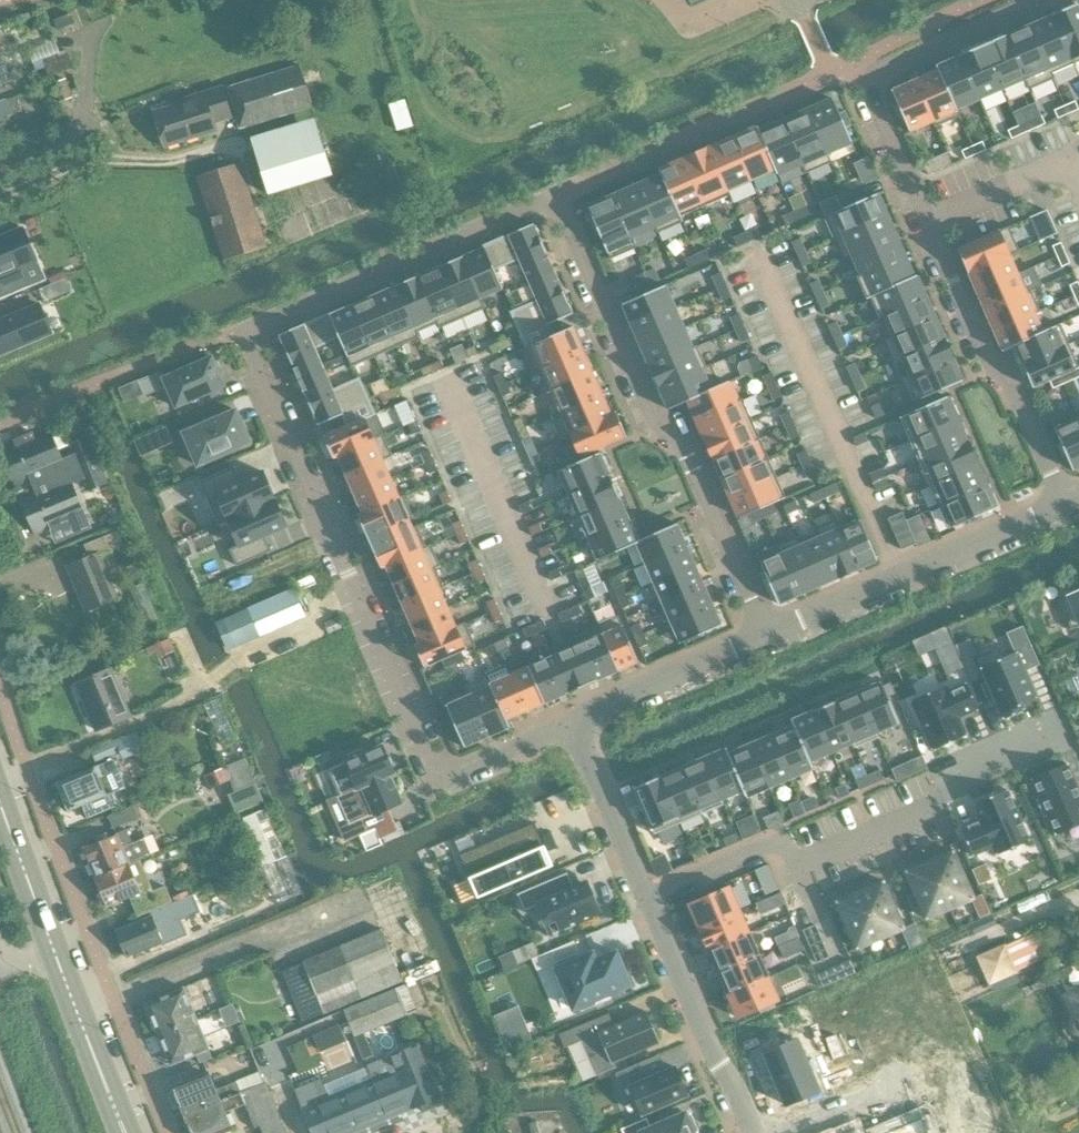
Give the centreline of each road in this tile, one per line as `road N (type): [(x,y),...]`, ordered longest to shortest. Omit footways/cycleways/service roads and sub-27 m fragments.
road 1 (residential): [(582,728),(462,768),(428,763),(416,750),(239,331),(554,195),(658,425),(685,444),(766,632)]
road 2 (residential): [(1062,499),(1011,386),(978,341),(871,86),(882,68),(1040,0)]
road 3 (secondary): [(0,799),(125,1132)]
road 4 (residential): [(766,632),(1062,499)]
road 5 (residential): [(798,859),(1053,737)]
road 6 (residential): [(748,1132),(644,898)]
road 7 (residential): [(582,728),(592,713),(766,632)]
road 8 (residential): [(644,898),(582,728)]
road 9 (residential): [(644,898),(787,839),(798,859)]

